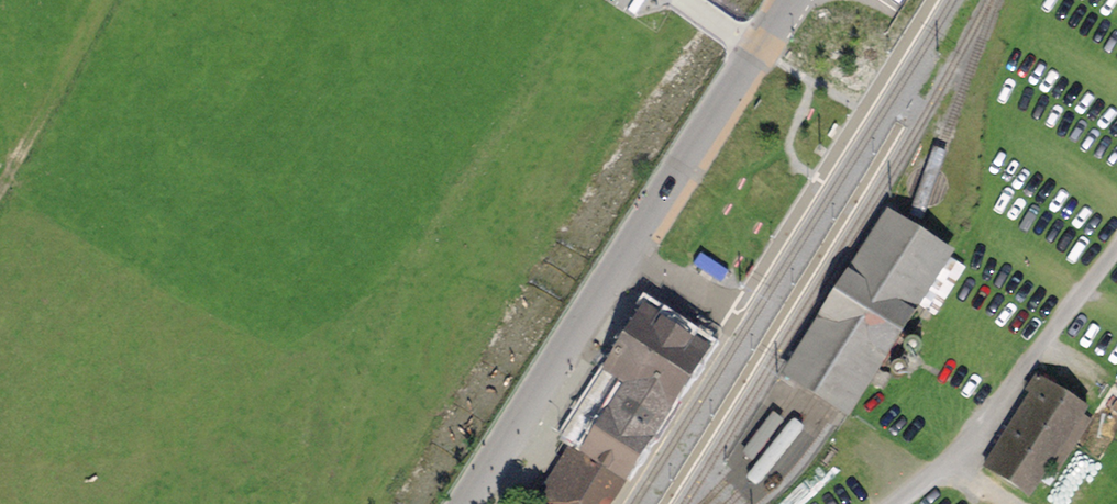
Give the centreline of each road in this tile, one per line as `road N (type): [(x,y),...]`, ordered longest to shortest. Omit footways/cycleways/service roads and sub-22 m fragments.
road 1 (secondary): [(791,0),(467,503)]
road 2 (track): [(897,503),(985,427),(1116,252)]
road 3 (track): [(0,194),(115,0)]

